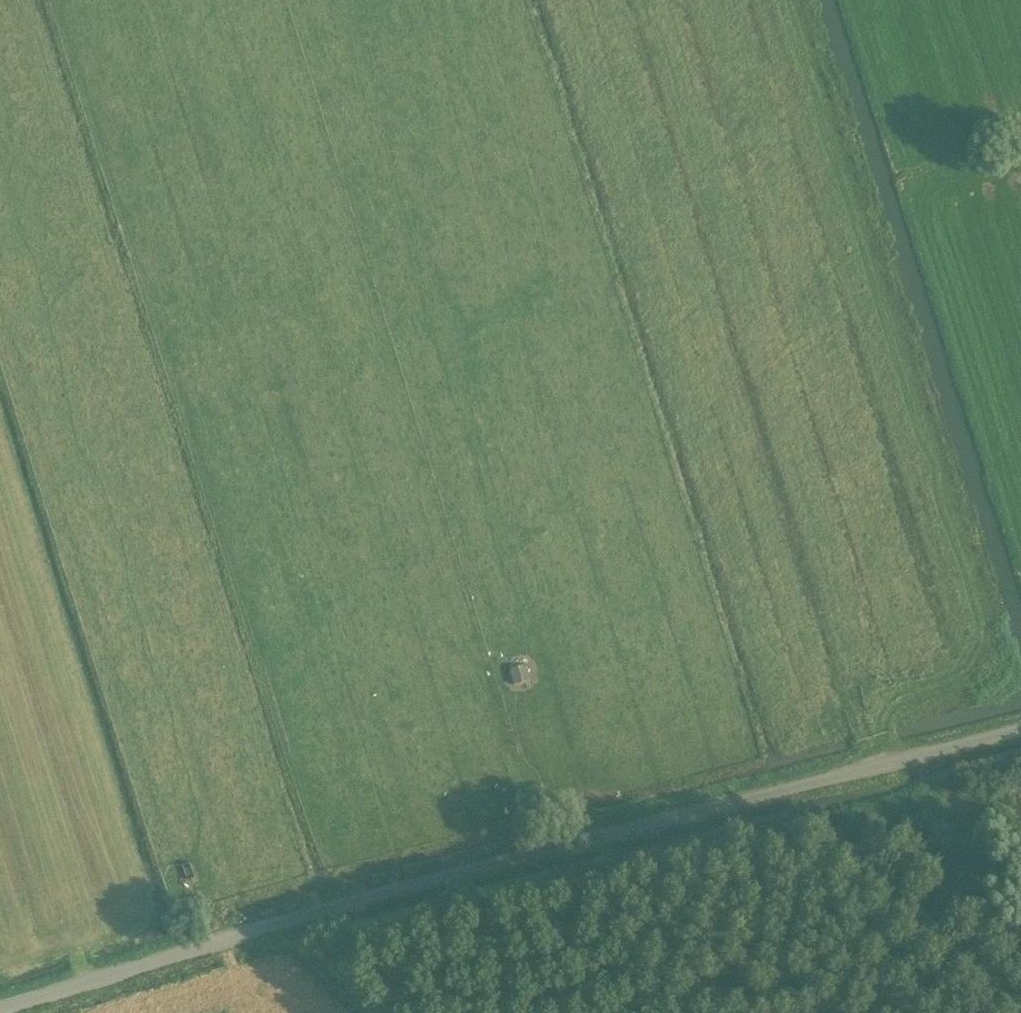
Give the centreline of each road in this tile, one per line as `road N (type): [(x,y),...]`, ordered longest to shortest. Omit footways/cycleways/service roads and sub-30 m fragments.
road 1 (unclassified): [(0,1010),(348,904),(1020,727)]

